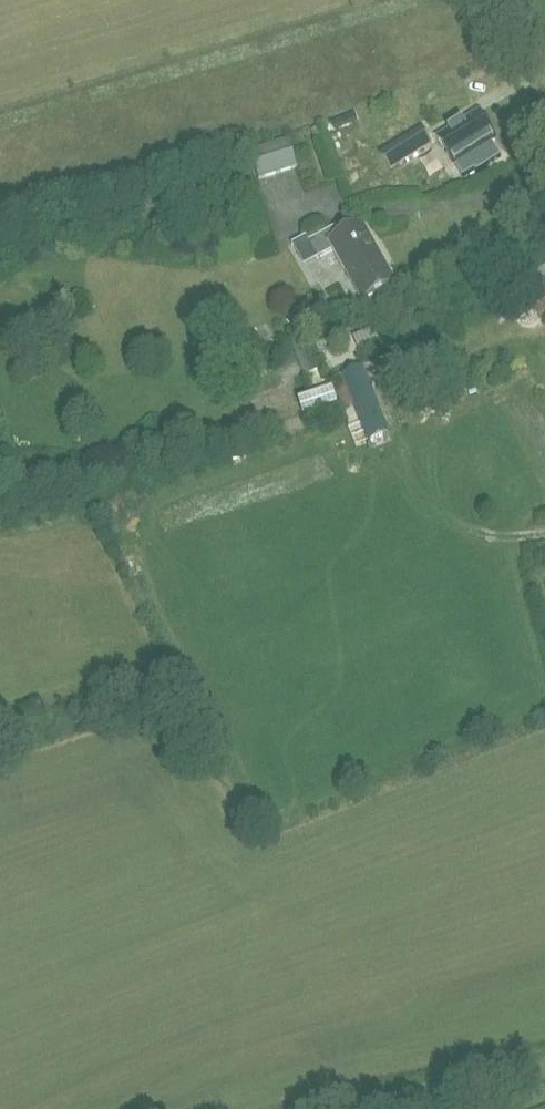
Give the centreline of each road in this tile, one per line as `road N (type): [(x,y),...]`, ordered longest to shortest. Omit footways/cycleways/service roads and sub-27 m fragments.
road 1 (unclassified): [(349,1108),(544,1065)]

